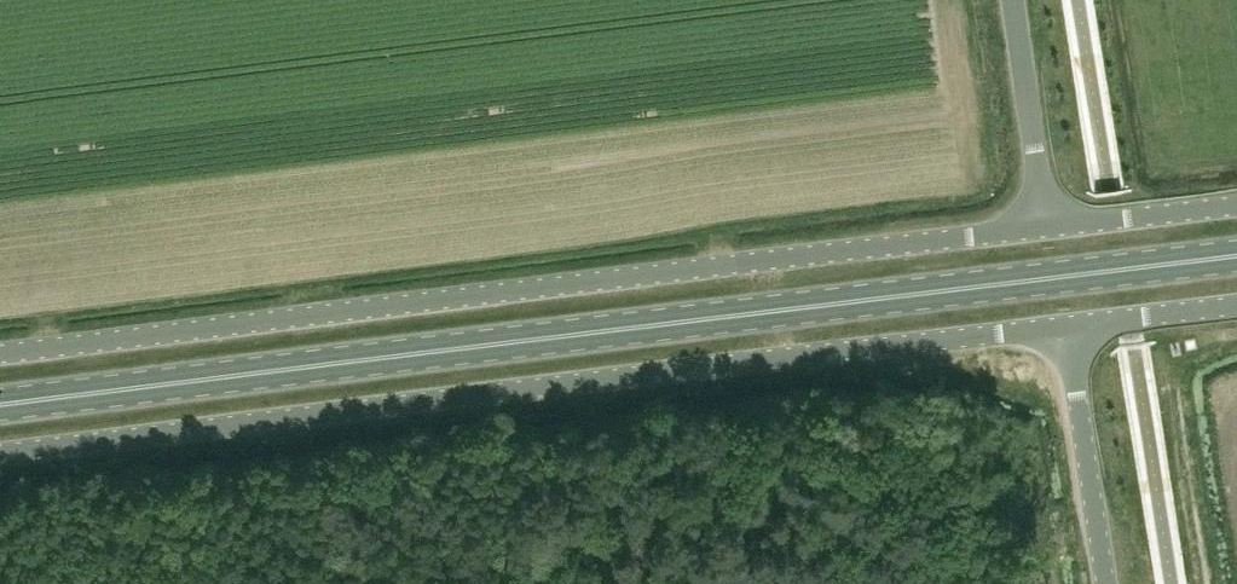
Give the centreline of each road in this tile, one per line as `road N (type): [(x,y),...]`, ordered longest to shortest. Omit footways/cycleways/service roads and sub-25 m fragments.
road 1 (primary): [(1236,255),(0,404)]
road 2 (unclassified): [(1069,323),(0,452)]
road 3 (unclassified): [(0,354),(1044,226)]
road 4 (unclassified): [(1106,583),(1069,323)]
road 5 (unclassified): [(1014,0),(1044,226)]
road 6 (unclassified): [(1044,226),(1236,203)]
road 7 (unclassified): [(1236,303),(1069,323)]

